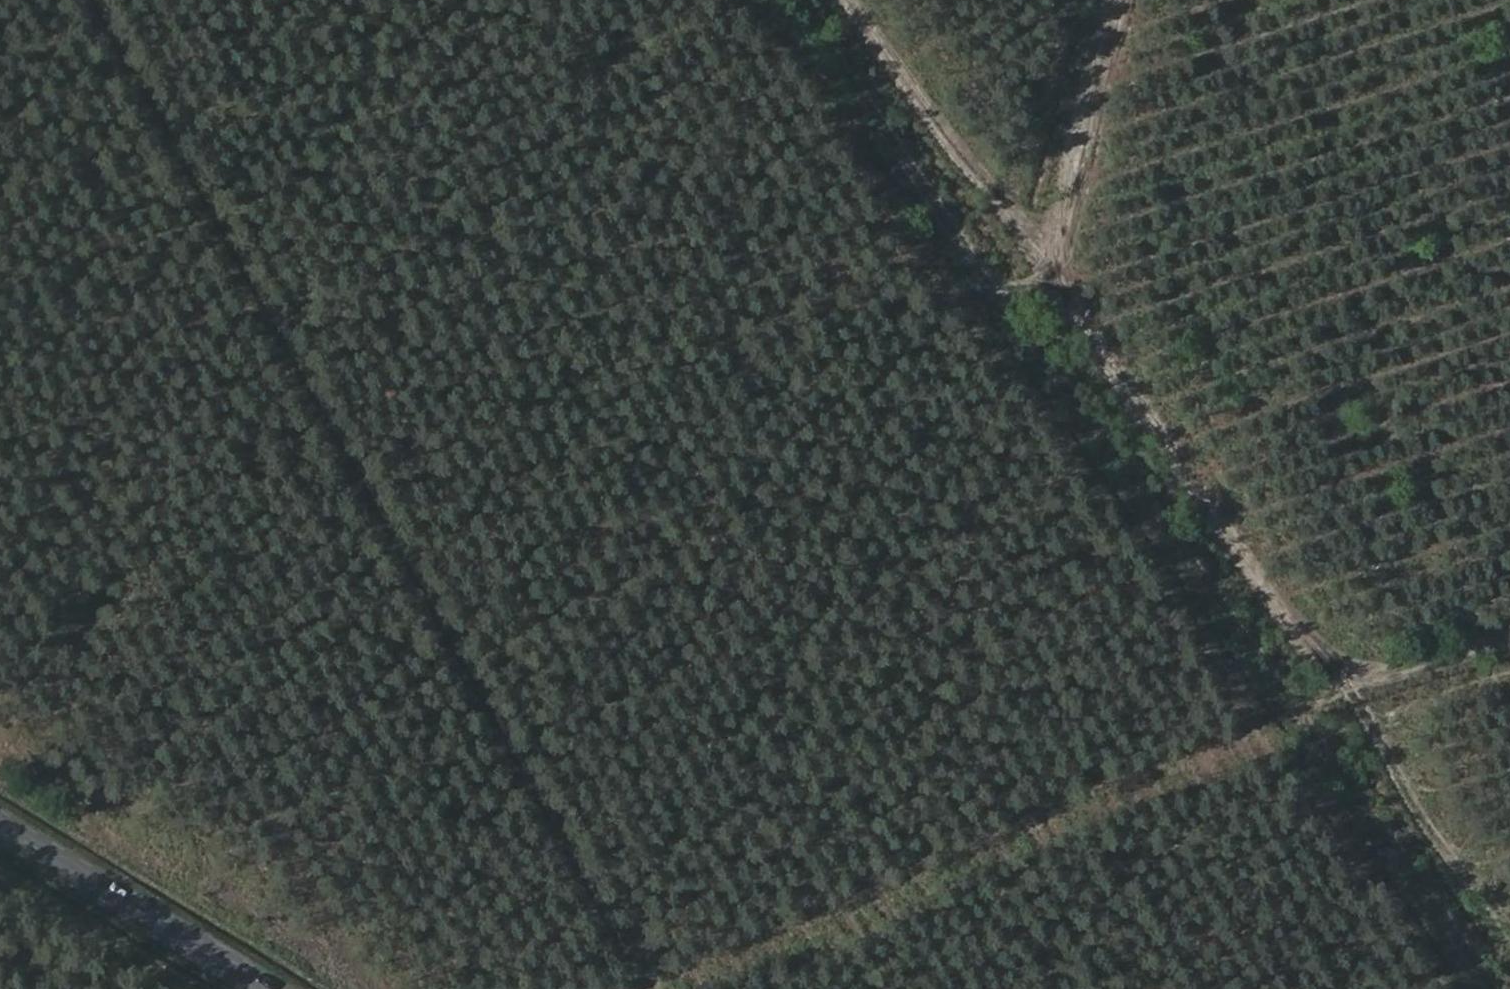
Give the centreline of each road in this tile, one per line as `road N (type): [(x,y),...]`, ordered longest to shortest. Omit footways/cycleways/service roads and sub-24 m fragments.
road 1 (secondary): [(0,830),(259,988)]

